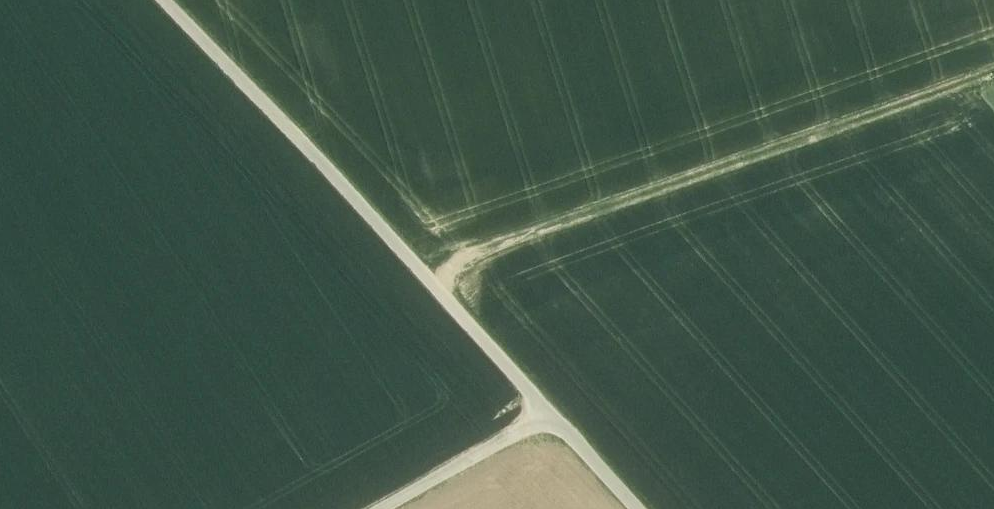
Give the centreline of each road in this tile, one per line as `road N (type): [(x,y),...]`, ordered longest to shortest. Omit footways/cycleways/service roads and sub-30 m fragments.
road 1 (track): [(634,508),(168,0)]
road 2 (track): [(426,277),(993,80)]
road 3 (track): [(551,418),(386,508)]

